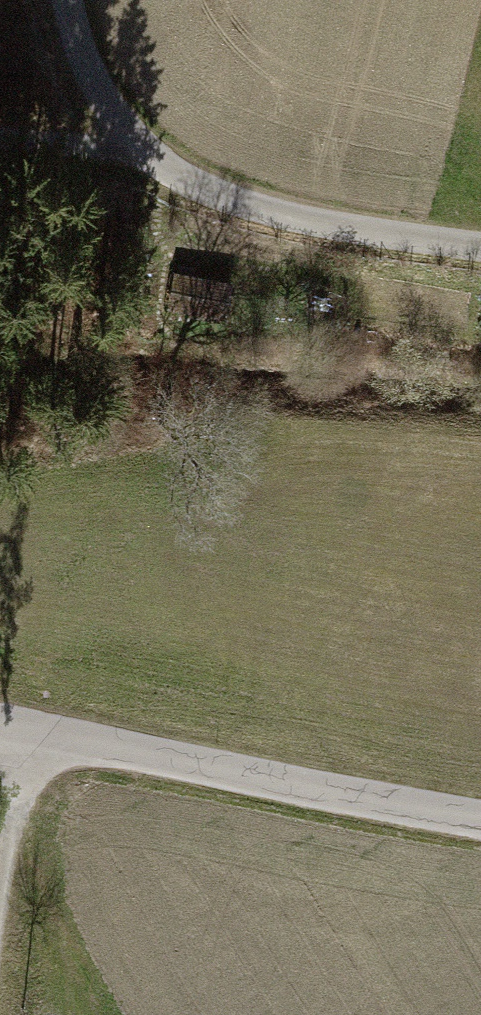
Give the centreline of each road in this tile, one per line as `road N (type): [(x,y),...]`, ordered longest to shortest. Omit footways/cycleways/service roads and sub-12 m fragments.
road 1 (track): [(52,0),(80,82),(136,147),(211,185),(315,214),(480,241)]
road 2 (unclassified): [(480,814),(0,724)]
road 3 (track): [(0,148),(136,147)]
road 4 (track): [(0,859),(9,812),(44,732)]

